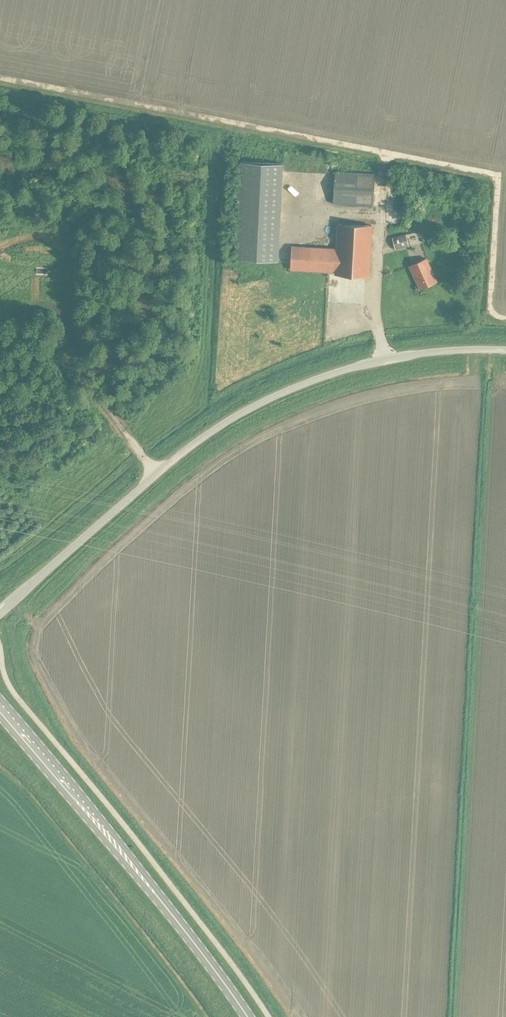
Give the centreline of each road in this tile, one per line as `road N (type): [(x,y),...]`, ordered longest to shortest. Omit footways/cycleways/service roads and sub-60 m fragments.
road 1 (unclassified): [(0,612),(234,418),(355,367),(505,350)]
road 2 (primary): [(245,1016),(0,702)]

